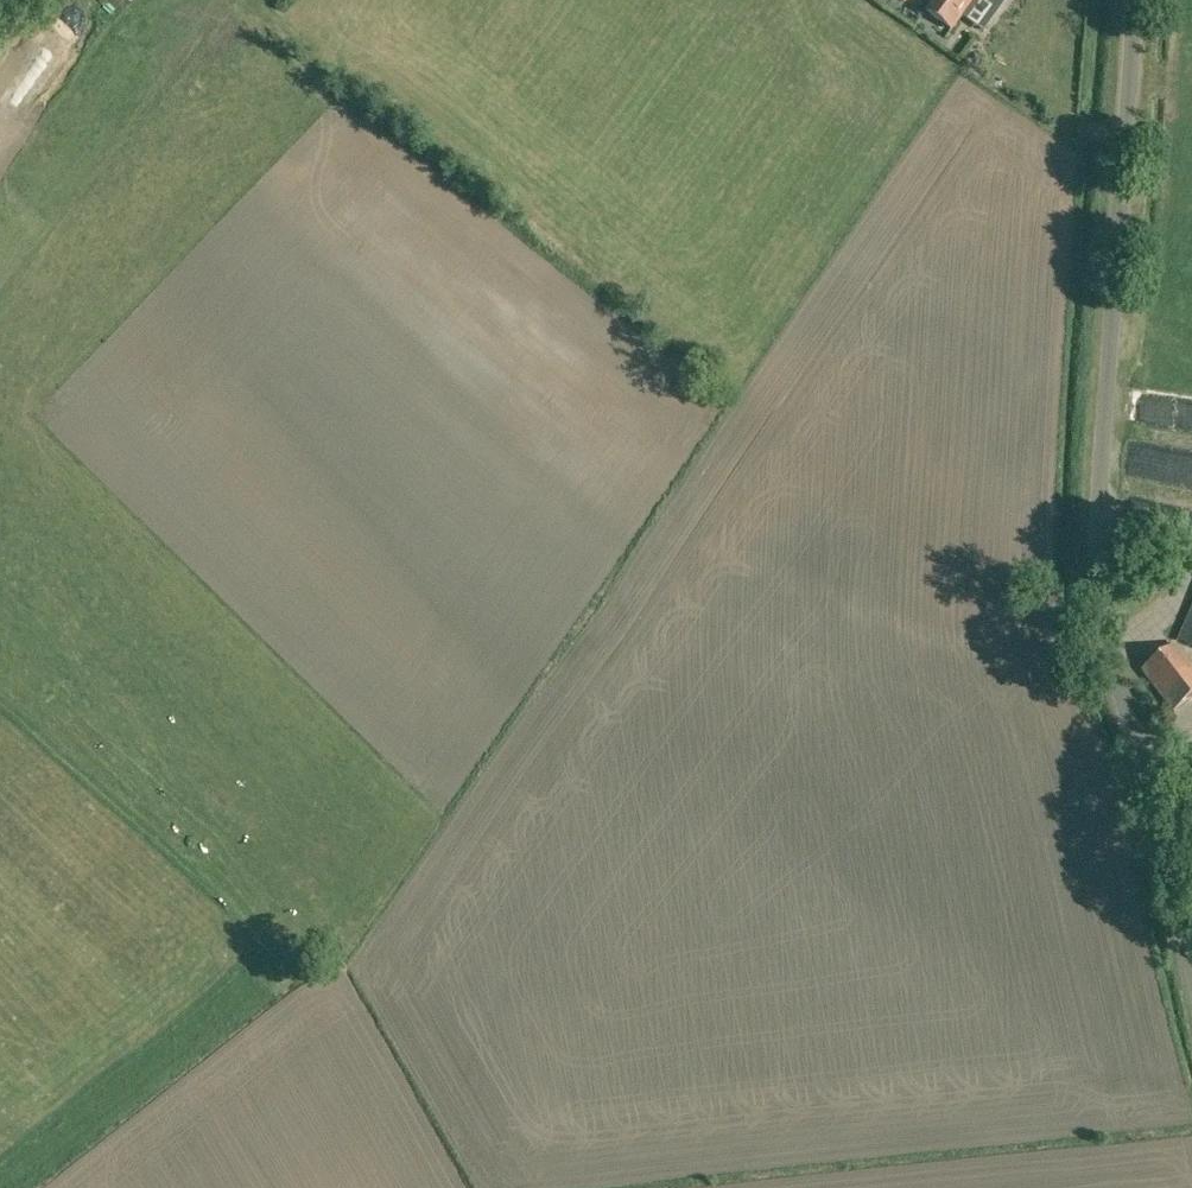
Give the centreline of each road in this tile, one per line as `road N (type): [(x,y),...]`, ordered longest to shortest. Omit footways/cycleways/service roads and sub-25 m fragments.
road 1 (unclassified): [(1191,988),(1098,563),(1133,0)]

